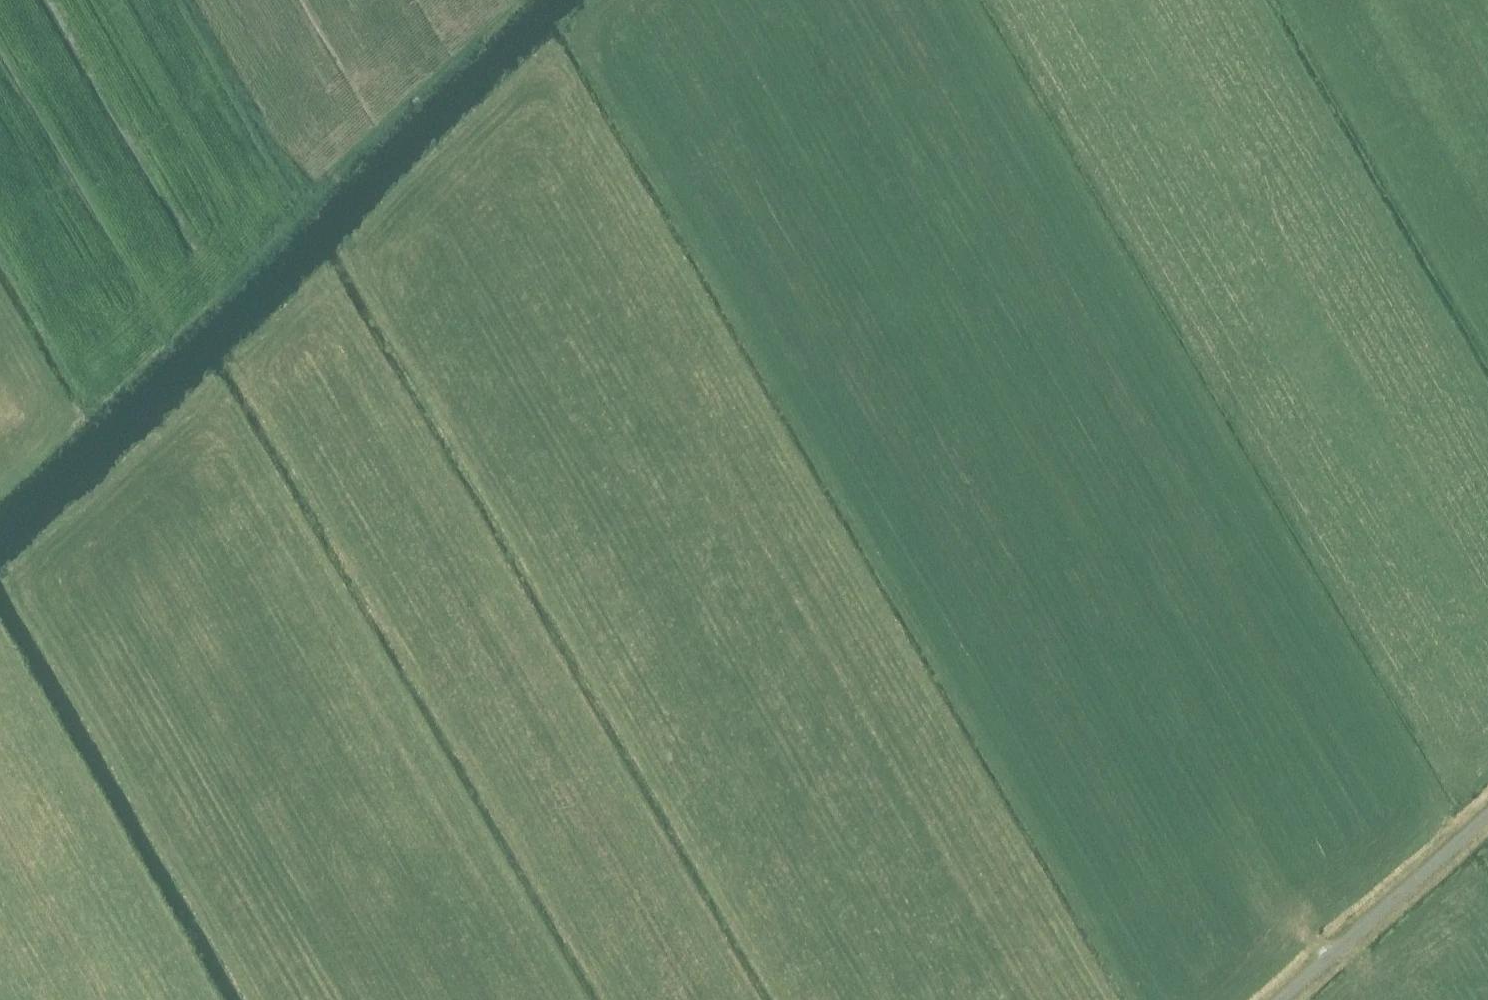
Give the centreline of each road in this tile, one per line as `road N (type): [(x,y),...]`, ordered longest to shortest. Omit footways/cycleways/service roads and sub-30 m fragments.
road 1 (unclassified): [(1282,999),(1487,817)]

